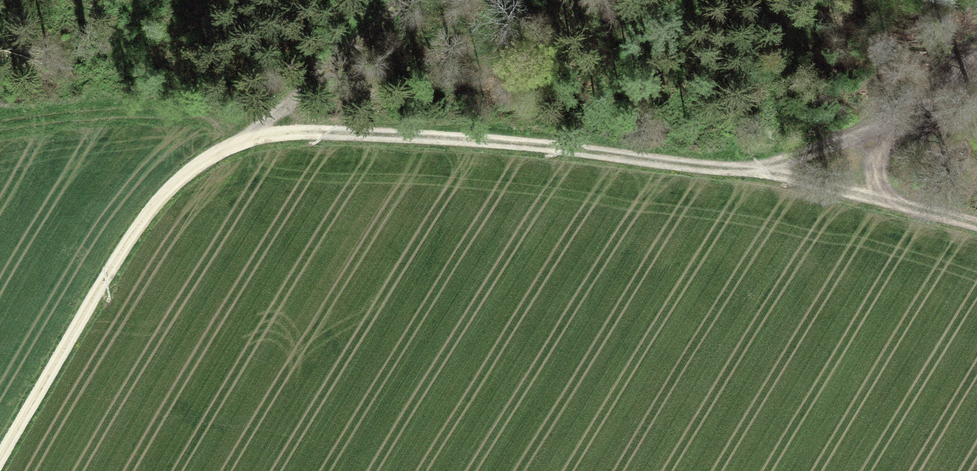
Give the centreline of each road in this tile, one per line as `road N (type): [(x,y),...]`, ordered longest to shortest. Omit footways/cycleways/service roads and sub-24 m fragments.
road 1 (track): [(245,139),(313,132),(547,146),(744,170),(976,224)]
road 2 (track): [(0,460),(137,227),(190,170),(245,139)]
road 3 (track): [(744,170),(888,125),(976,56)]
road 4 (track): [(396,0),(317,85),(245,139)]

